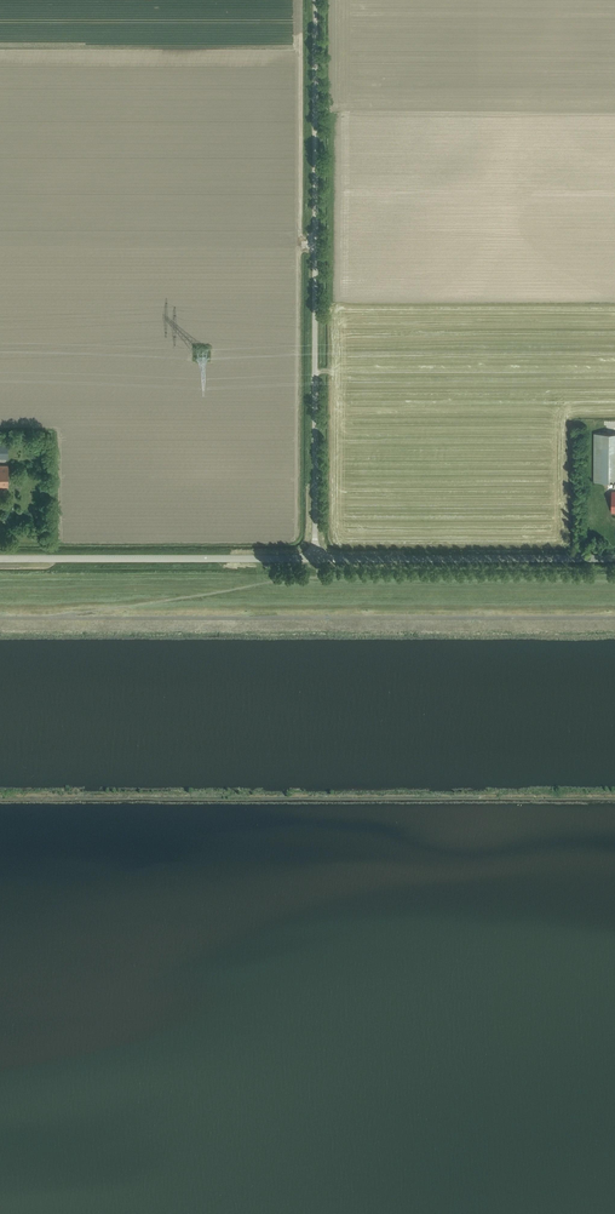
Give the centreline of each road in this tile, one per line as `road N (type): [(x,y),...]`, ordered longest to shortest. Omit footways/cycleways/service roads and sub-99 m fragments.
road 1 (unclassified): [(614,618),(0,618)]
road 2 (unclassified): [(315,559),(315,0)]
road 3 (unclassified): [(315,559),(0,559)]
road 4 (unclassified): [(335,559),(614,559)]

